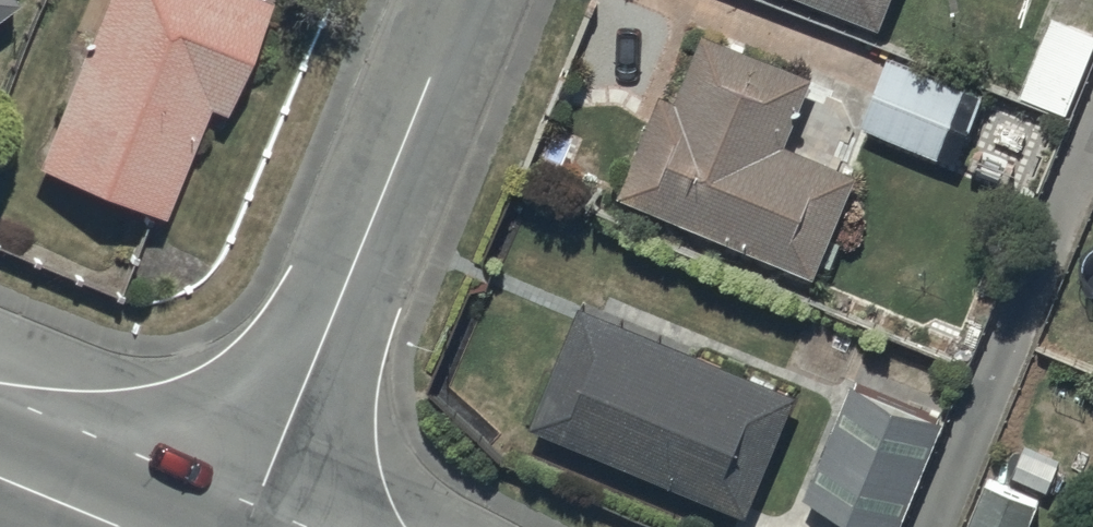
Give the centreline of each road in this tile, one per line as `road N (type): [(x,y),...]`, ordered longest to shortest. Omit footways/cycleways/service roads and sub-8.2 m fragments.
road 1 (residential): [(470,0),(272,526)]
road 2 (secondary): [(0,477),(115,526)]

